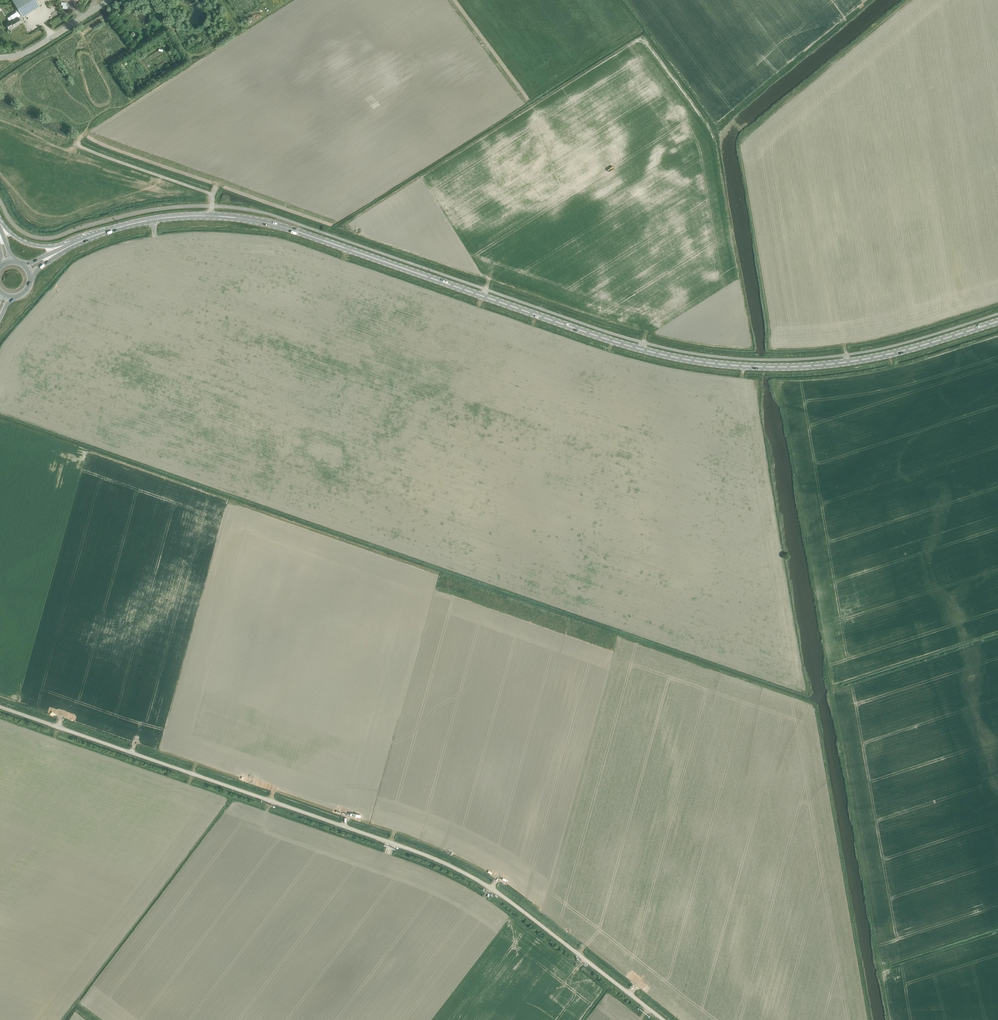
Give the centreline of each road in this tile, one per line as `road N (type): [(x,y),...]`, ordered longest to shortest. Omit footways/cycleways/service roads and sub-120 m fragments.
road 1 (primary): [(73,245),(173,217),(263,222),(626,345),(723,365),(854,361),(997,321)]
road 2 (unclassified): [(663,1019),(447,863),(0,706)]

